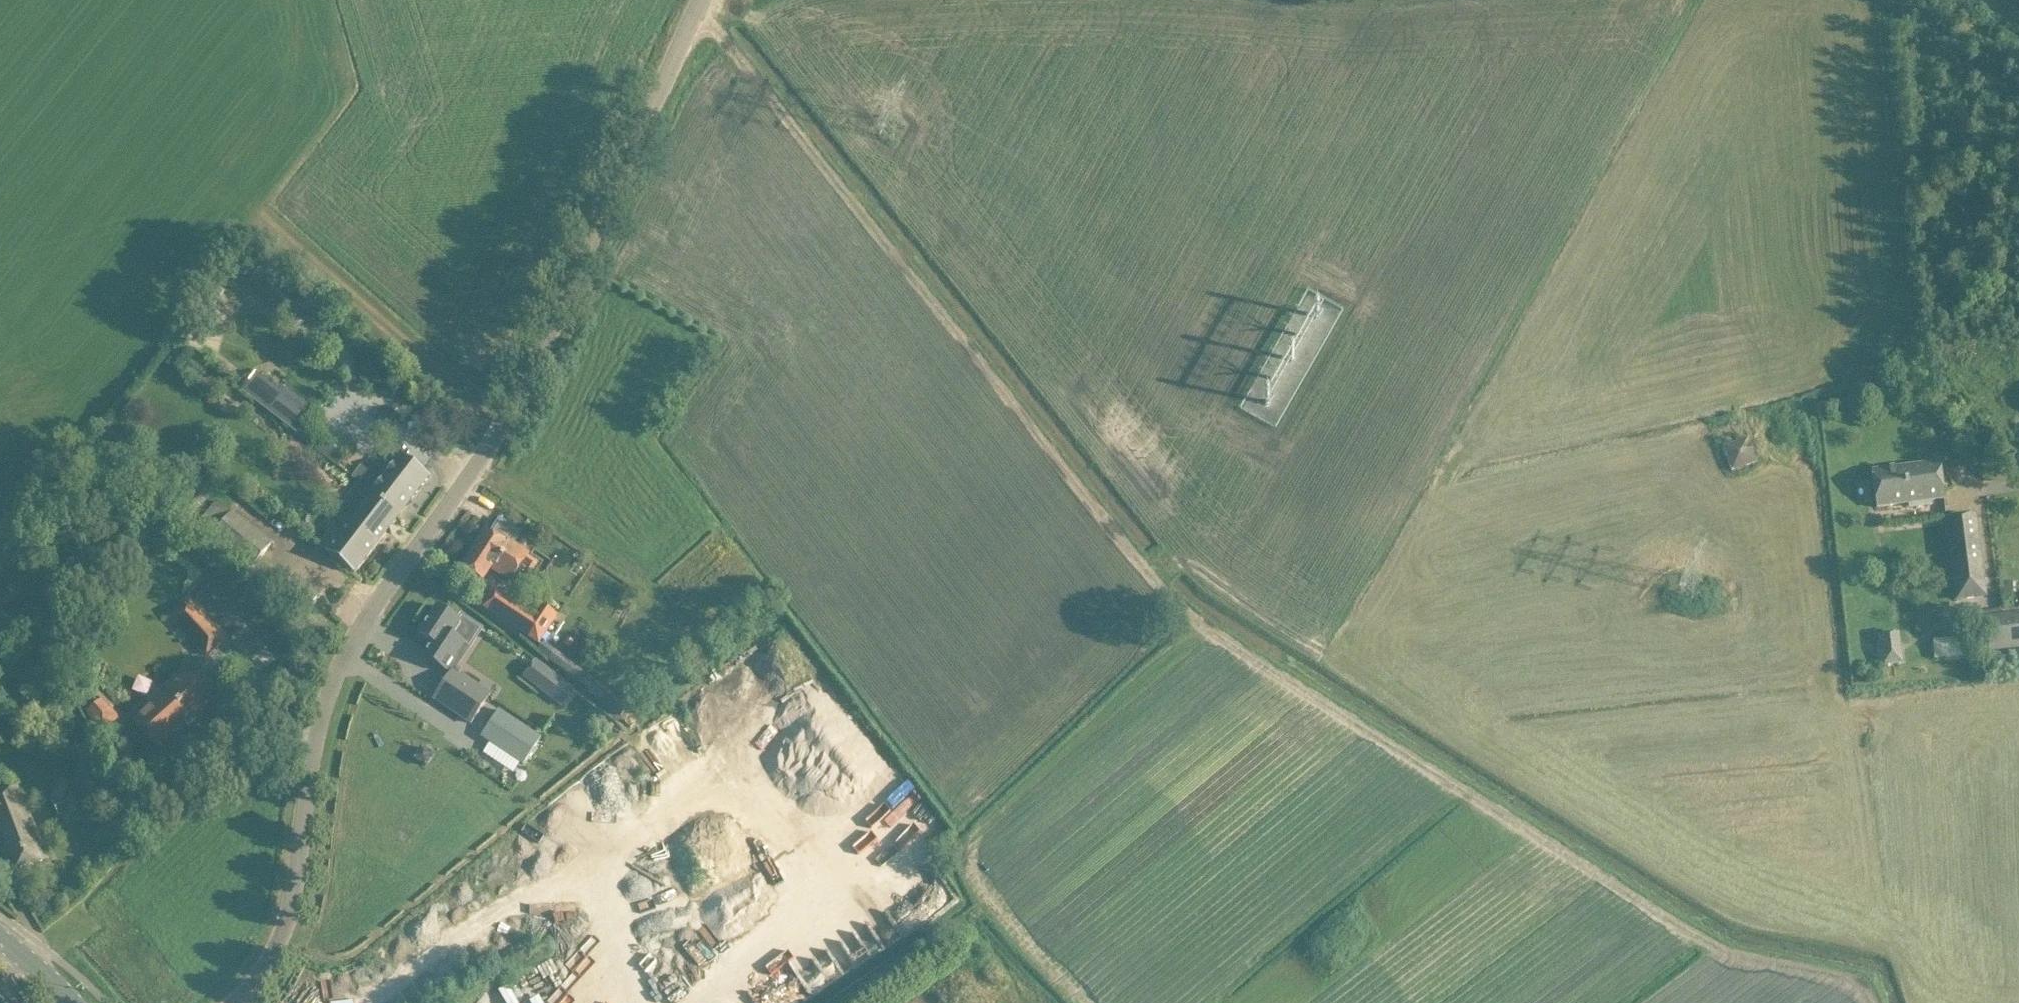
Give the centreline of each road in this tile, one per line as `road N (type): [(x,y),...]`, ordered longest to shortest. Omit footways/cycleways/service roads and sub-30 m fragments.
road 1 (unclassified): [(230,1002),(253,985),(283,915),(314,723),(362,624),(515,405),(702,0)]

